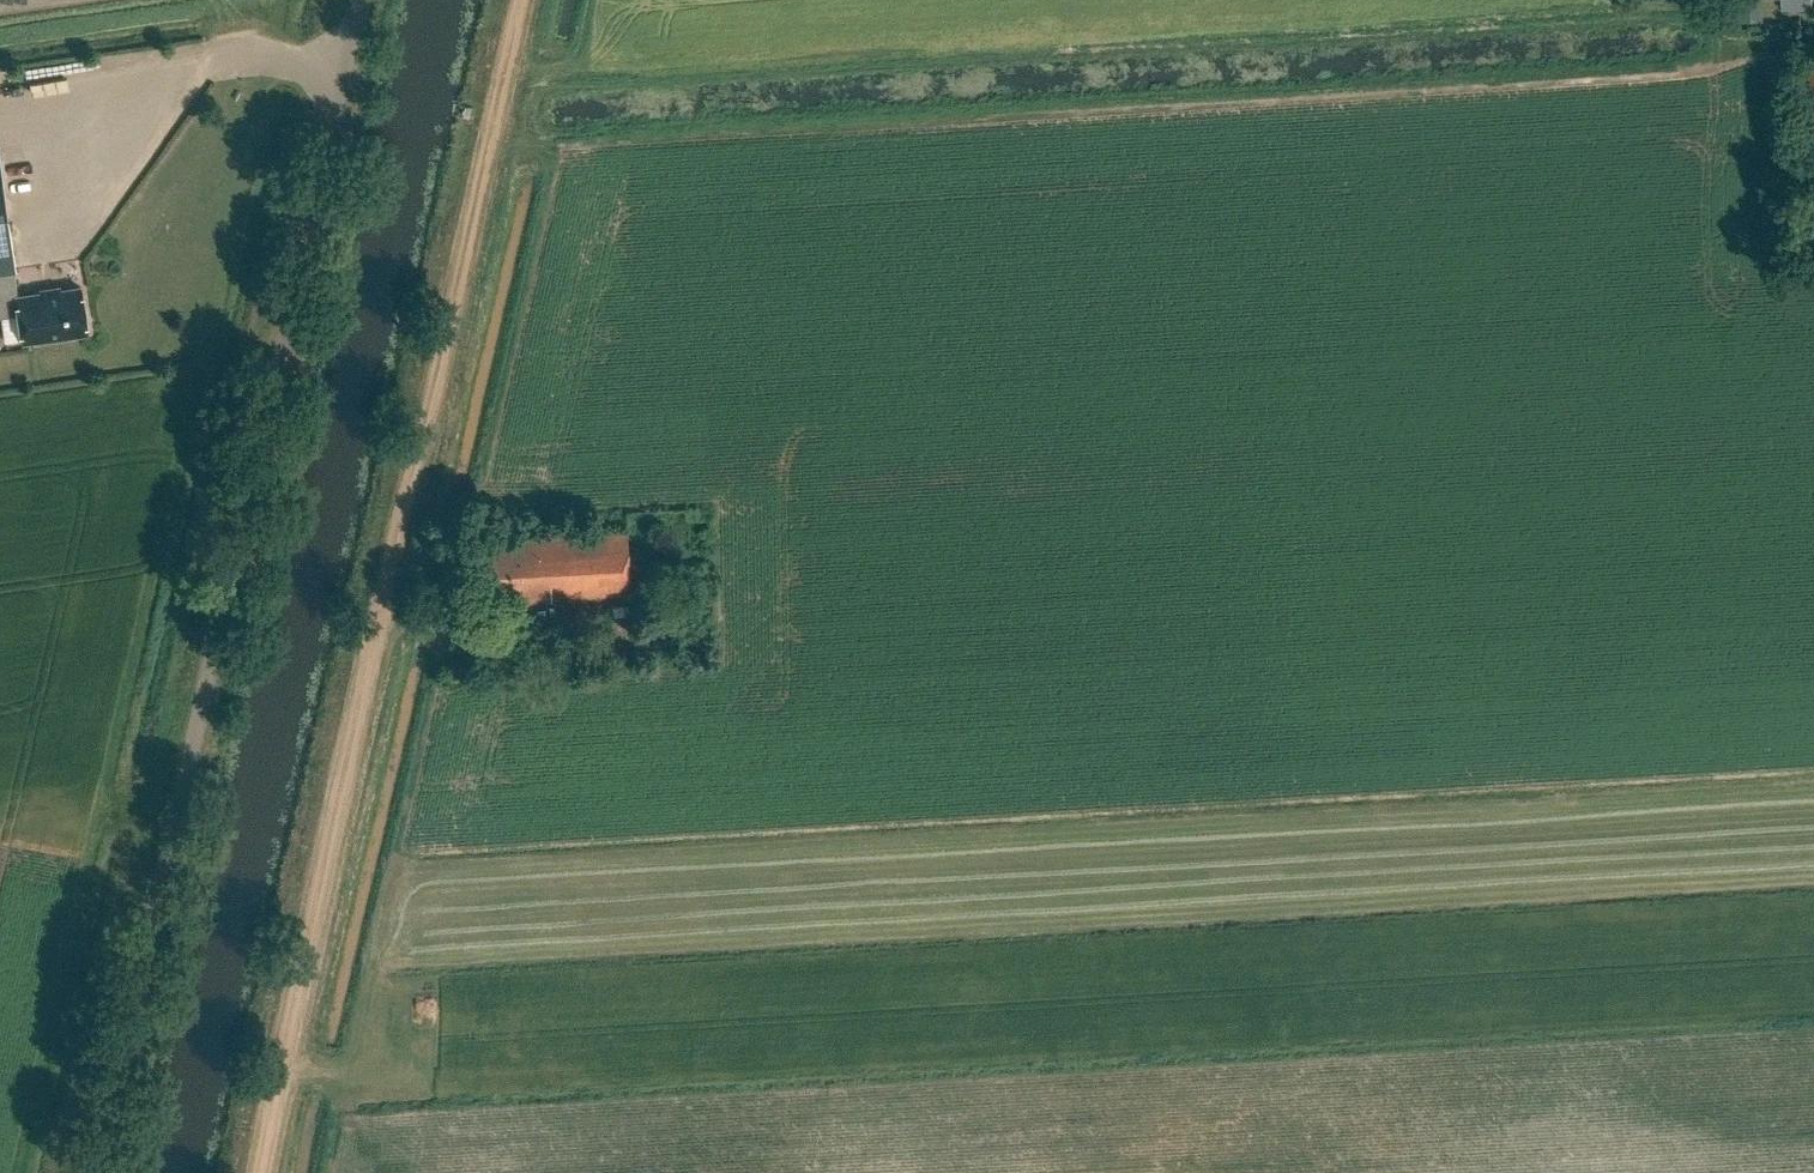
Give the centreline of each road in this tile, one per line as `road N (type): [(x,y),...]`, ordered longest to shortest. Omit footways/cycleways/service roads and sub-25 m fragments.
road 1 (unclassified): [(105,1172),(362,0)]

